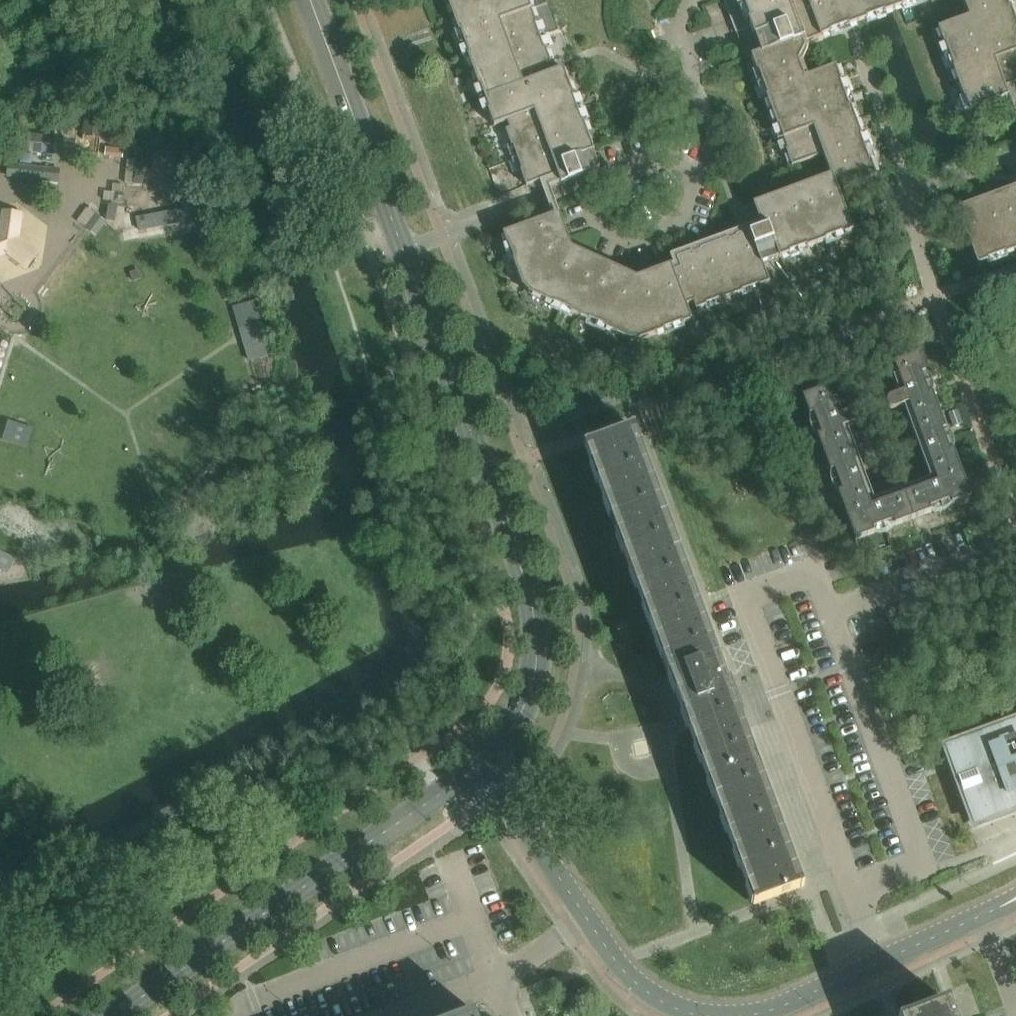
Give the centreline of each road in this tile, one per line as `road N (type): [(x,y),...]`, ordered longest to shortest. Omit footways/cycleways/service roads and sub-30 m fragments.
road 1 (tertiary): [(479,767),(517,724),(534,682),(532,604),(310,0)]
road 2 (tertiary): [(115,1015),(479,767)]
road 3 (residential): [(831,611),(816,572),(745,599),(853,890)]
road 4 (unclassified): [(479,767),(589,922)]
road 5 (residential): [(831,611),(999,550)]
road 6 (unclassified): [(589,922),(645,993),(702,1015)]
road 7 (unclassified): [(748,1015),(881,963)]
road 8 (residential): [(386,1015),(502,975)]

